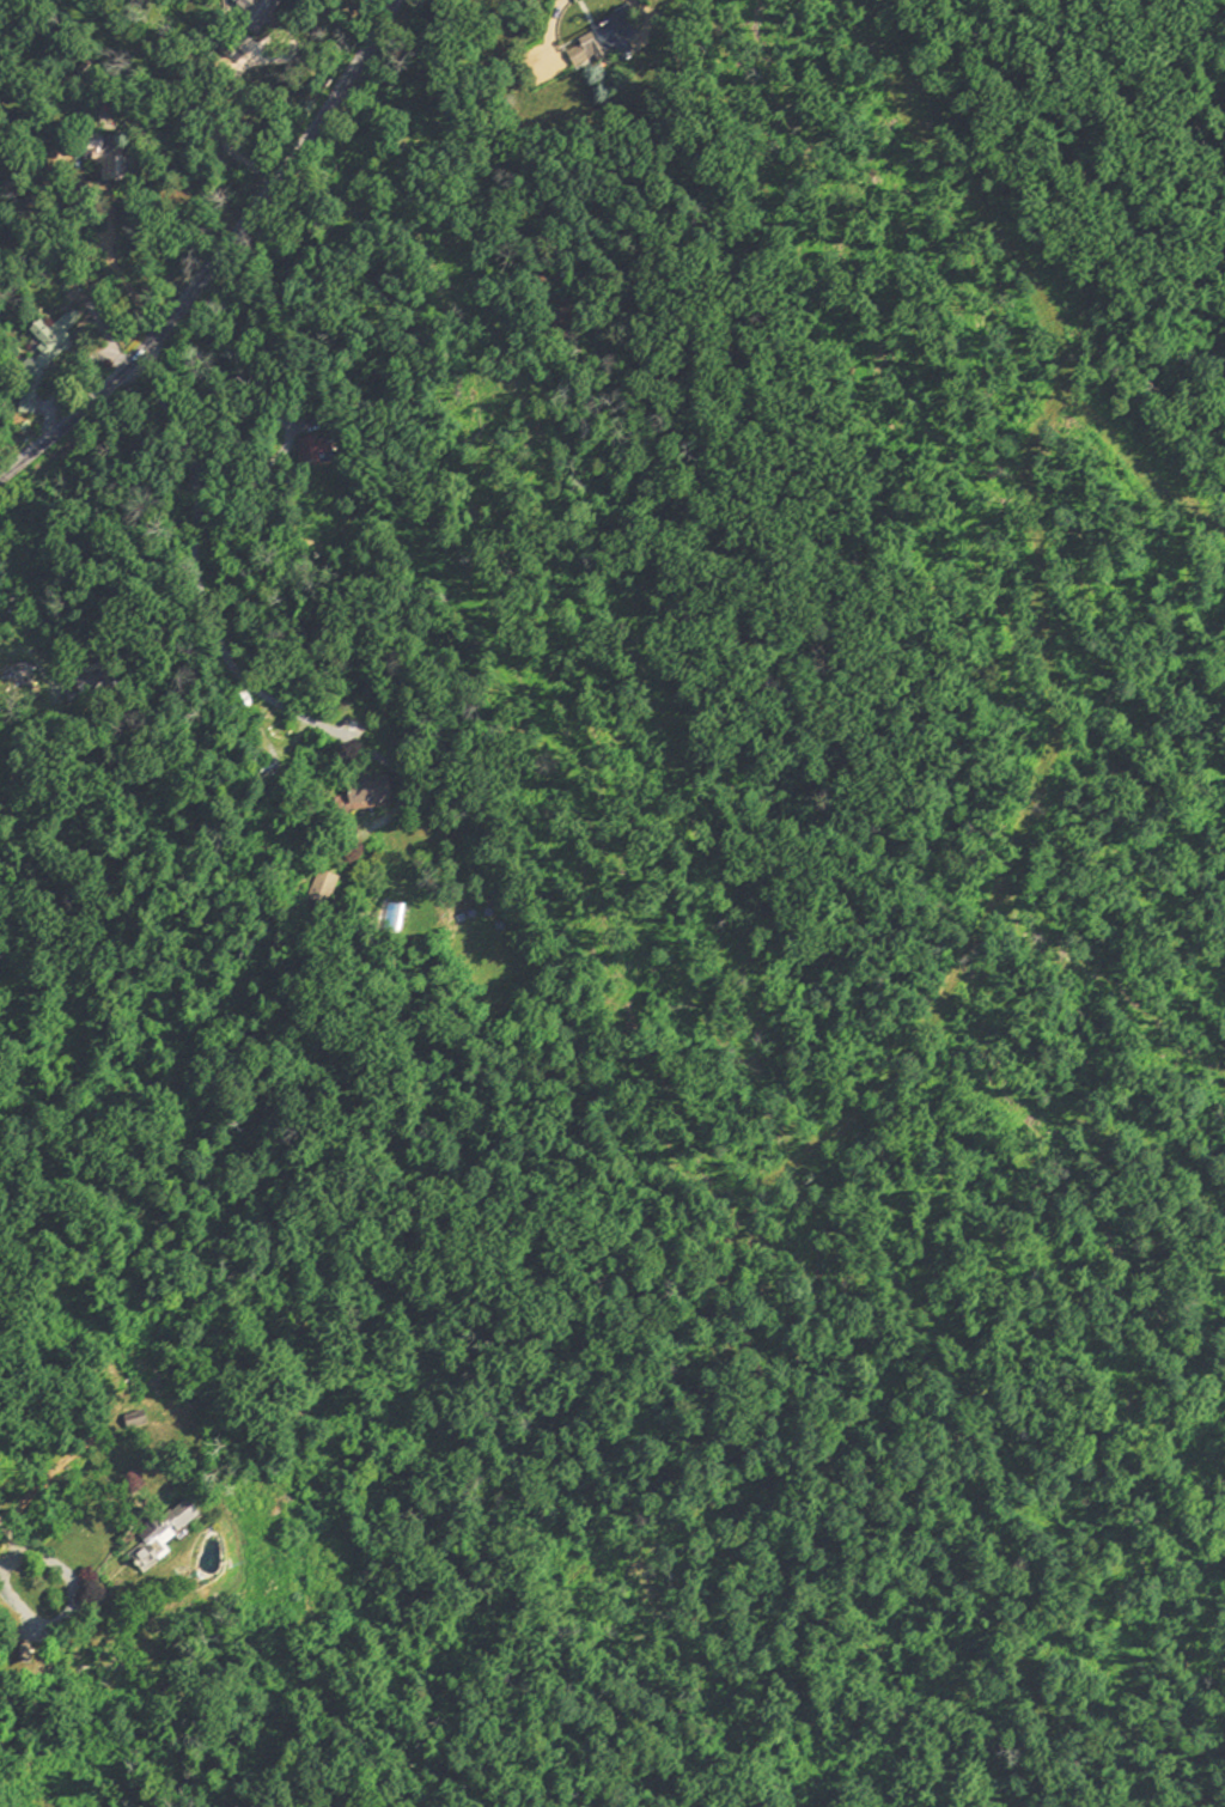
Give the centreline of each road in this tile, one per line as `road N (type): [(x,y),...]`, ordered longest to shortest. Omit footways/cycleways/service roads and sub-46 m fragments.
road 1 (residential): [(0,478),(124,372),(189,297),(398,0)]

